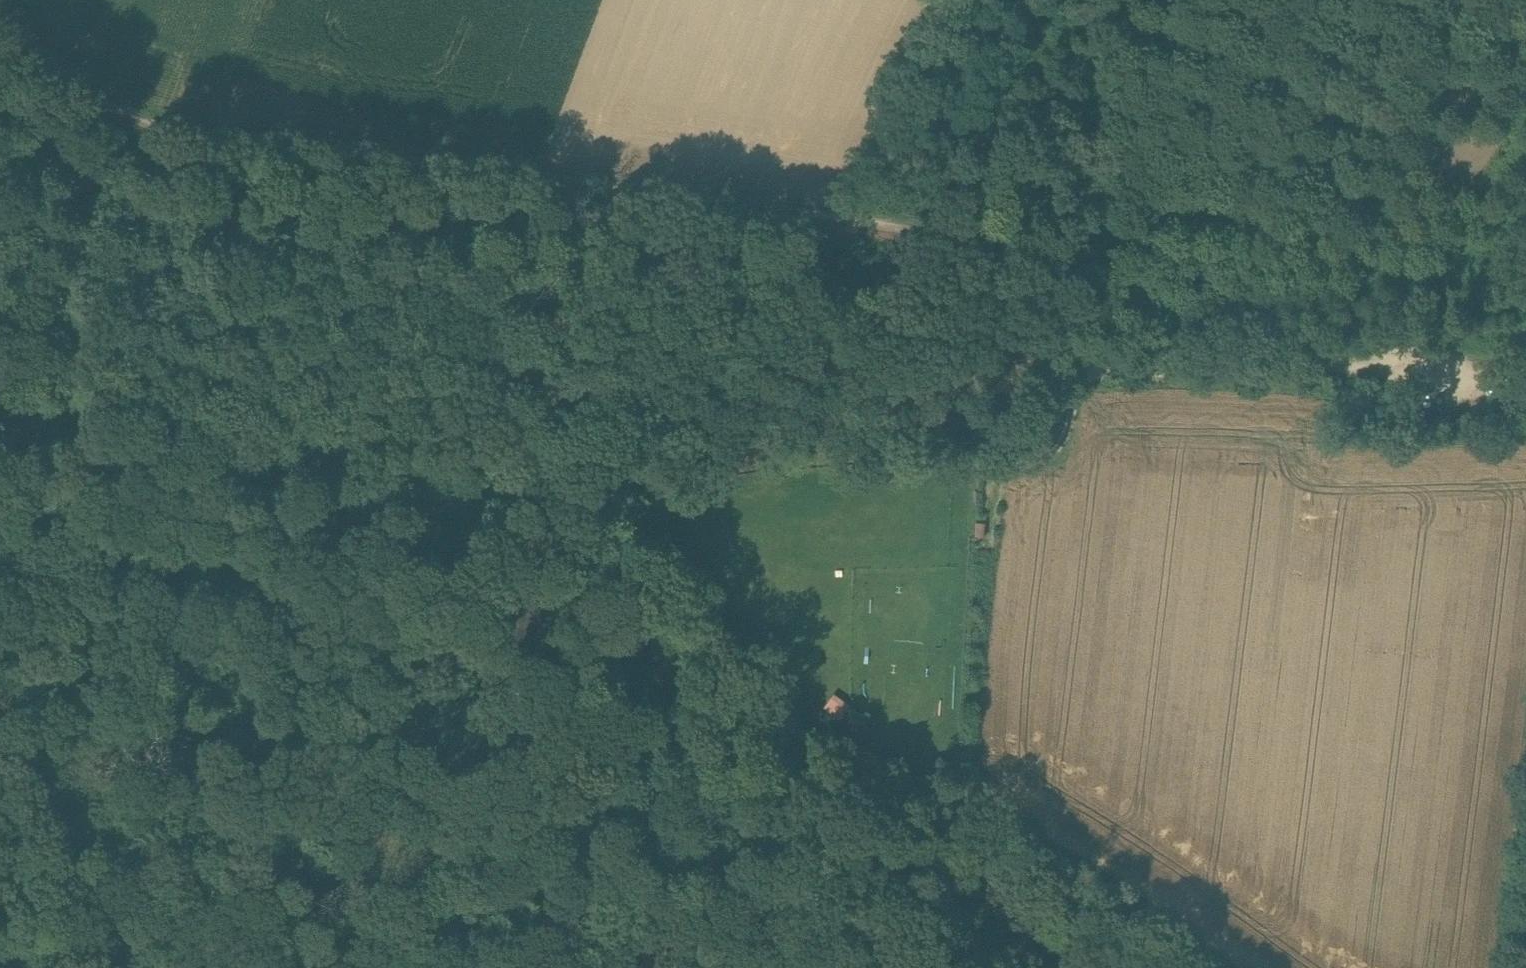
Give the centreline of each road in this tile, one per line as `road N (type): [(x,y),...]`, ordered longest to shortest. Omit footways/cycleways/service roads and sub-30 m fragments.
road 1 (track): [(1525,384),(1323,368)]

